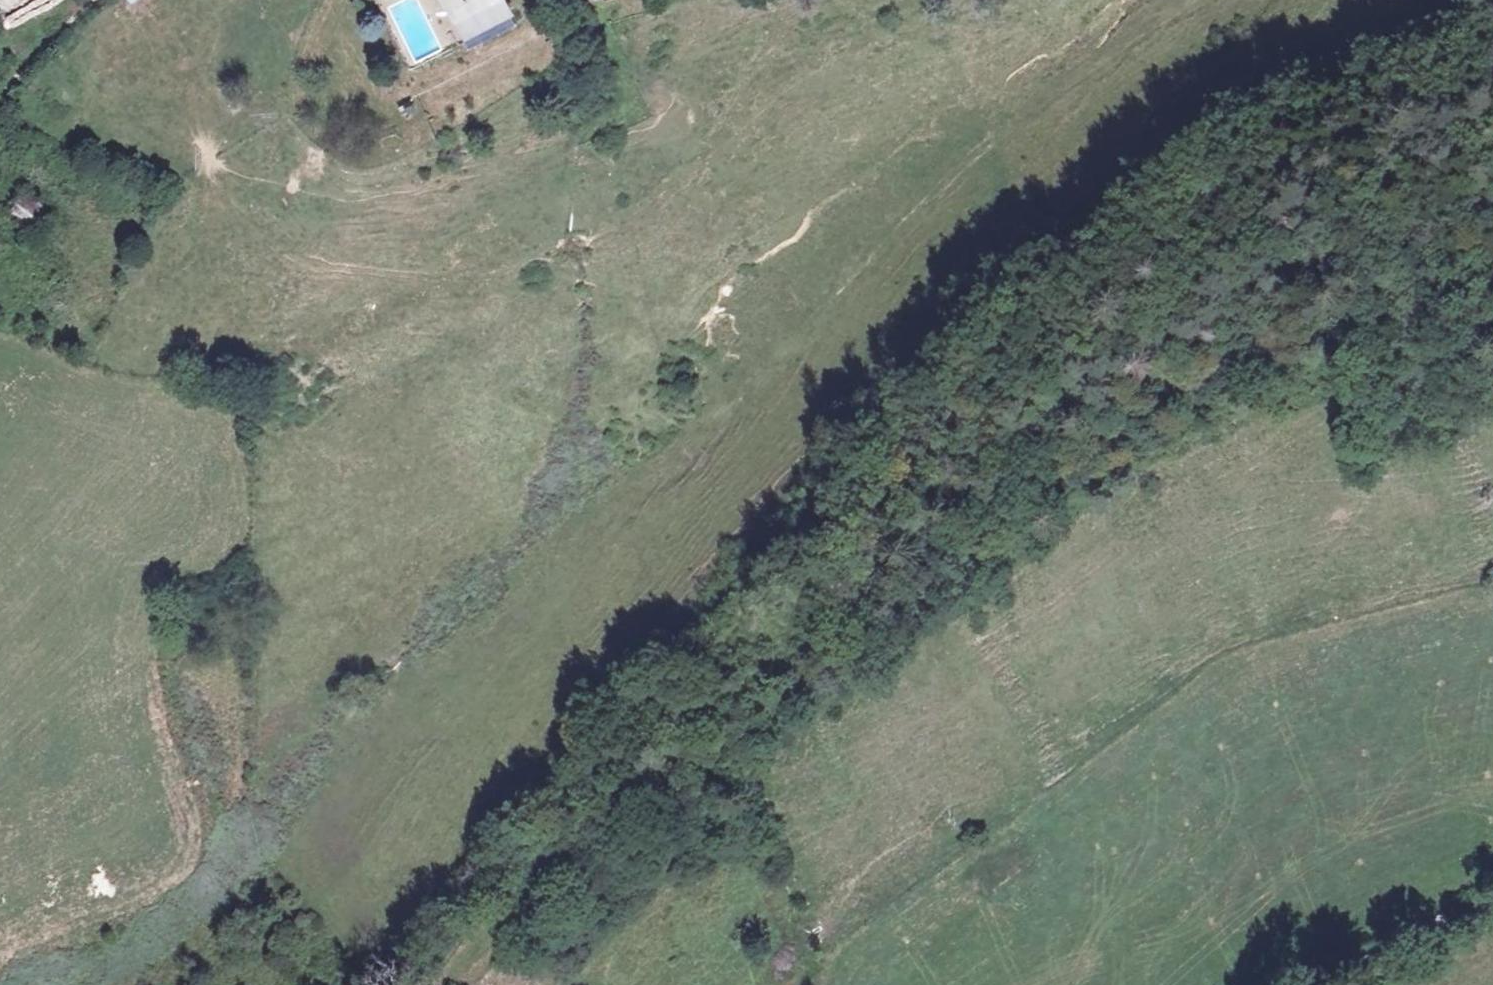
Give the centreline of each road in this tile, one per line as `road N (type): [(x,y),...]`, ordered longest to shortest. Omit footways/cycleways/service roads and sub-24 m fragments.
road 1 (track): [(1323,984),(1492,893)]
road 2 (track): [(92,0),(0,98)]

